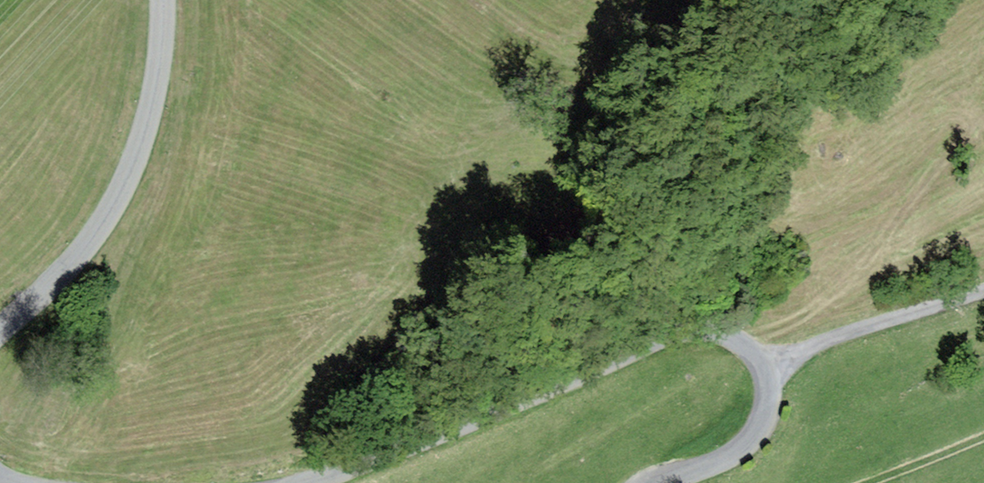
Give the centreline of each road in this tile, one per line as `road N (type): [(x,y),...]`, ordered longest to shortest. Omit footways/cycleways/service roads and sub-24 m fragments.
road 1 (tertiary): [(658,482),(733,452),(761,417),(762,368),(730,342),(697,337),(645,348),(311,482)]
road 2 (tertiary): [(0,331),(76,257),(125,184),(153,94),(163,0)]
road 3 (track): [(762,368),(983,291)]
road 4 (track): [(868,482),(983,437)]

